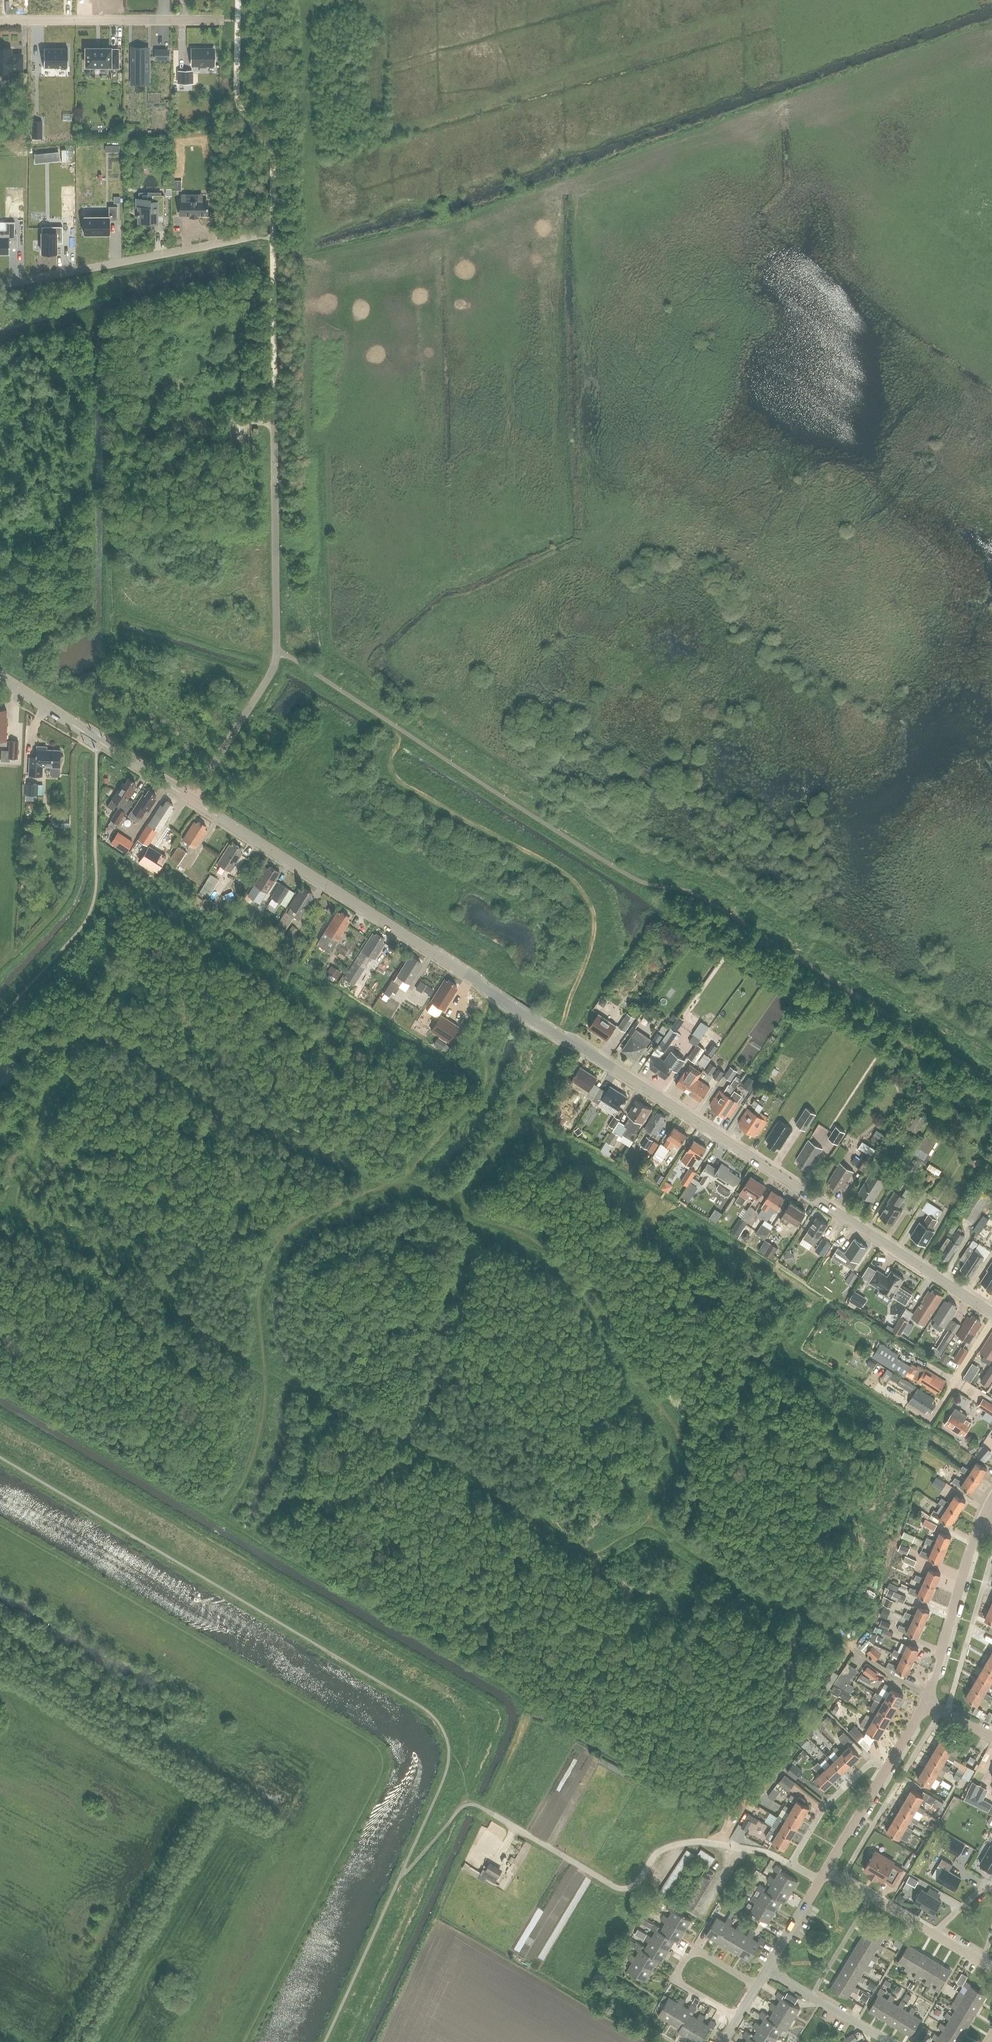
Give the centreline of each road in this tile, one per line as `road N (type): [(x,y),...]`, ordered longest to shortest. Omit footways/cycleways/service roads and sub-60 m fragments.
road 1 (tertiary): [(991,1313),(0,678)]
road 2 (residential): [(0,286),(255,237)]
road 3 (residential): [(0,21),(225,21)]
road 4 (residential): [(828,1871),(927,1704)]
road 5 (residential): [(991,1971),(828,1871)]
road 6 (residential): [(927,1704),(984,1522)]
road 7 (residential): [(758,1989),(702,1954),(689,1956),(677,1976),(739,2019)]
road 8 (residential): [(888,2041),(768,1969)]

